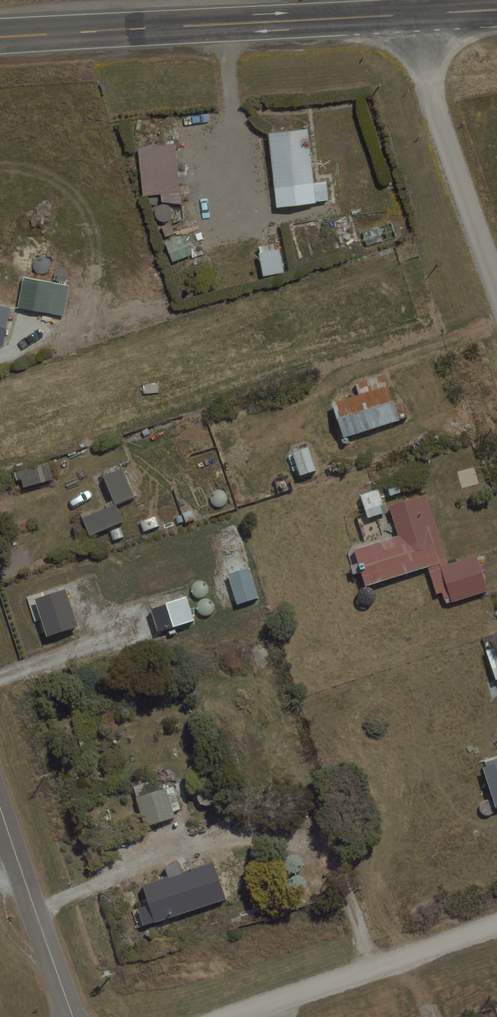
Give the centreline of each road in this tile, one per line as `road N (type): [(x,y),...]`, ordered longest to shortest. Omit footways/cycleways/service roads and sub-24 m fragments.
road 1 (secondary): [(0,38),(420,14)]
road 2 (residential): [(420,14),(431,98),(496,289)]
road 3 (residential): [(237,1016),(496,925)]
road 4 (residential): [(0,804),(74,1016)]

